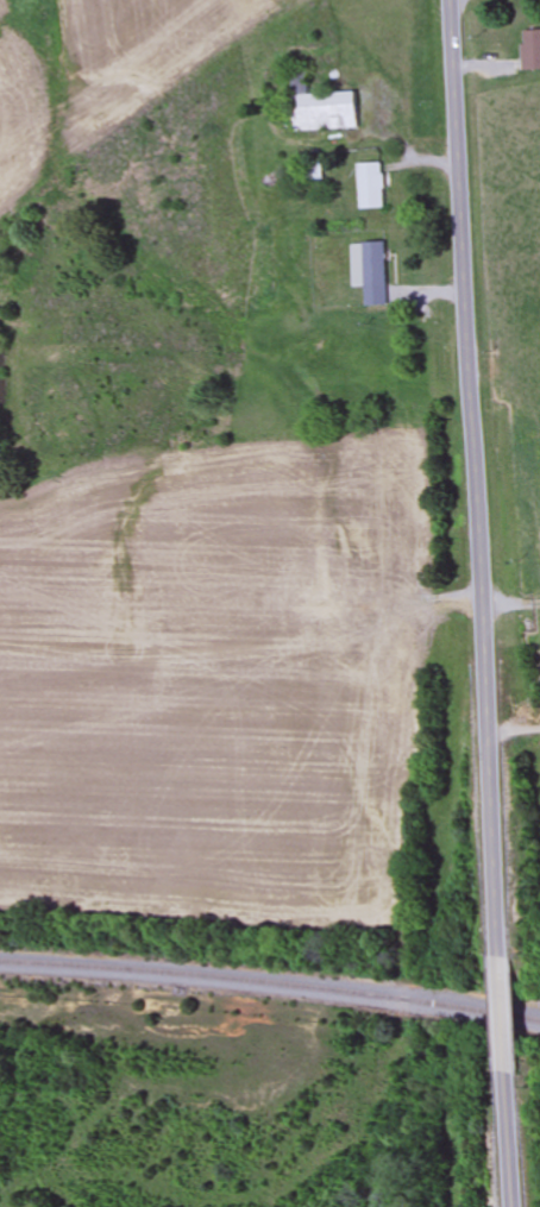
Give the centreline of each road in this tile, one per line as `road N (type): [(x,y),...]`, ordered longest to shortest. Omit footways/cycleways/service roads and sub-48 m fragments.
road 1 (primary): [(504,955),(445,0)]
road 2 (primary): [(518,1206),(510,1071)]

